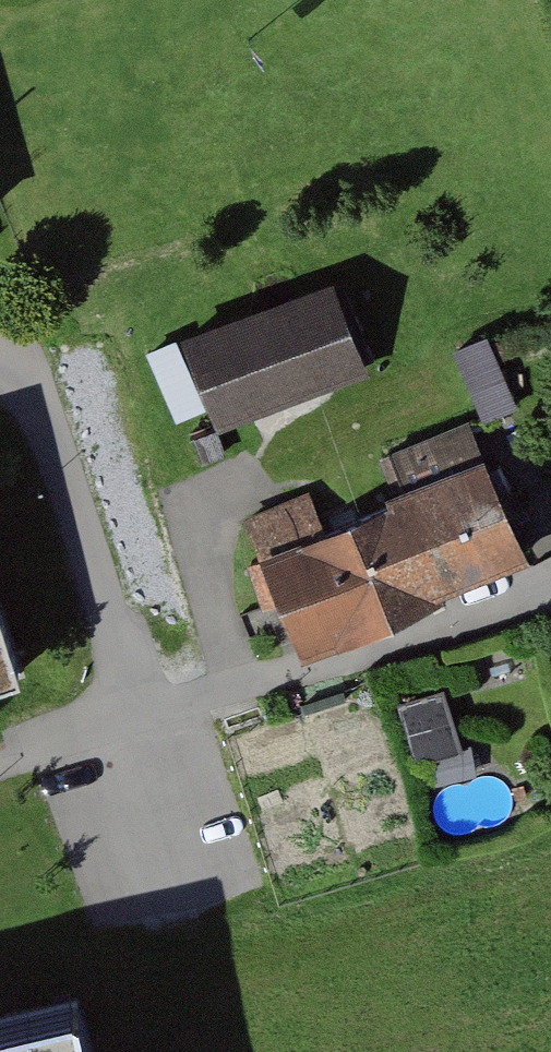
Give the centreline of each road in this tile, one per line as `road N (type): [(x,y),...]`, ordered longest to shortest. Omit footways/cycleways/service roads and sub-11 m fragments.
road 1 (residential): [(137,724),(246,695),(550,587)]
road 2 (unclassified): [(0,353),(44,396),(137,724)]
road 3 (track): [(191,502),(246,695)]
road 4 (residential): [(0,766),(137,724)]

